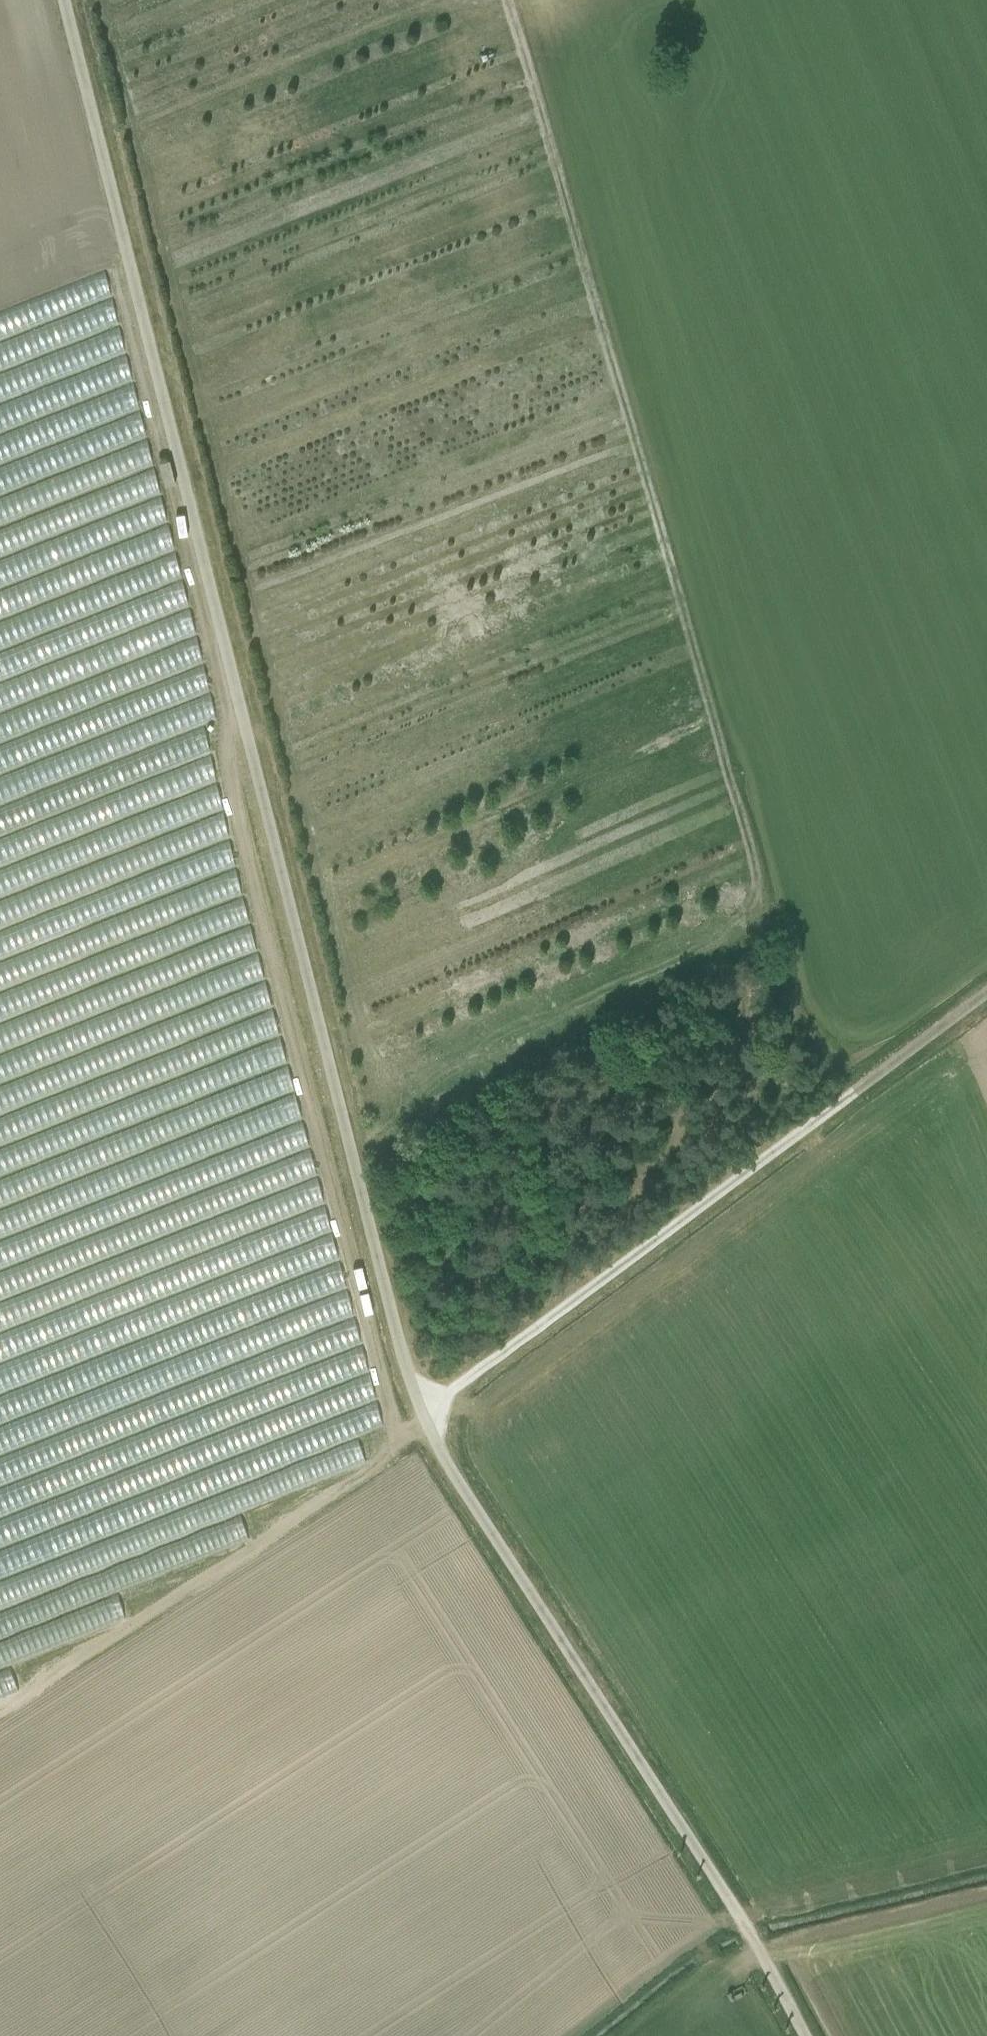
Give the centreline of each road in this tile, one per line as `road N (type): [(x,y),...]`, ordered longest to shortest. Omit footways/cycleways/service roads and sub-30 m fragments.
road 1 (unclassified): [(66,0),(355,1173),(395,1325),(432,1401)]
road 2 (unclassified): [(432,1401),(463,1463),(718,1870),(807,2035)]
road 3 (unclassified): [(986,968),(432,1401)]

